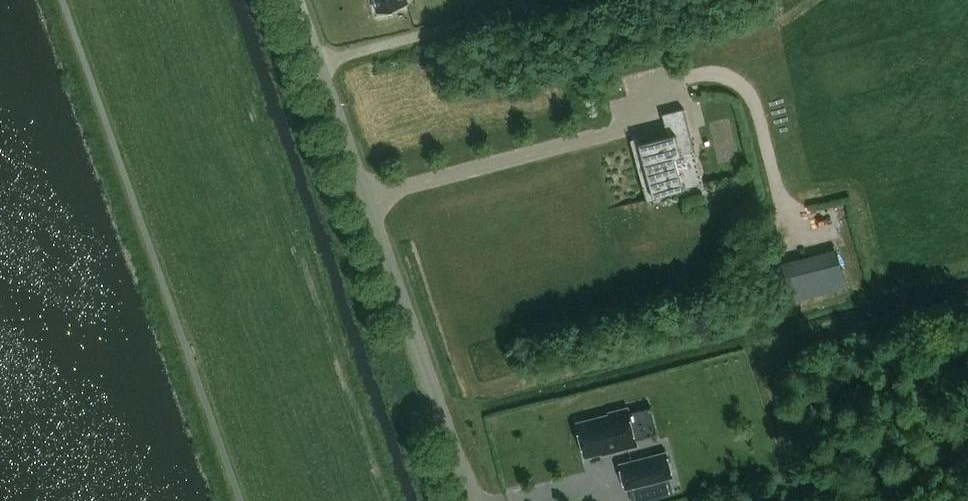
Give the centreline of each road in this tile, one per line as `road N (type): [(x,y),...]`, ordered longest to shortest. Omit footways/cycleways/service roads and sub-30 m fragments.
road 1 (residential): [(471,500),(294,0)]
road 2 (track): [(696,500),(967,424)]

